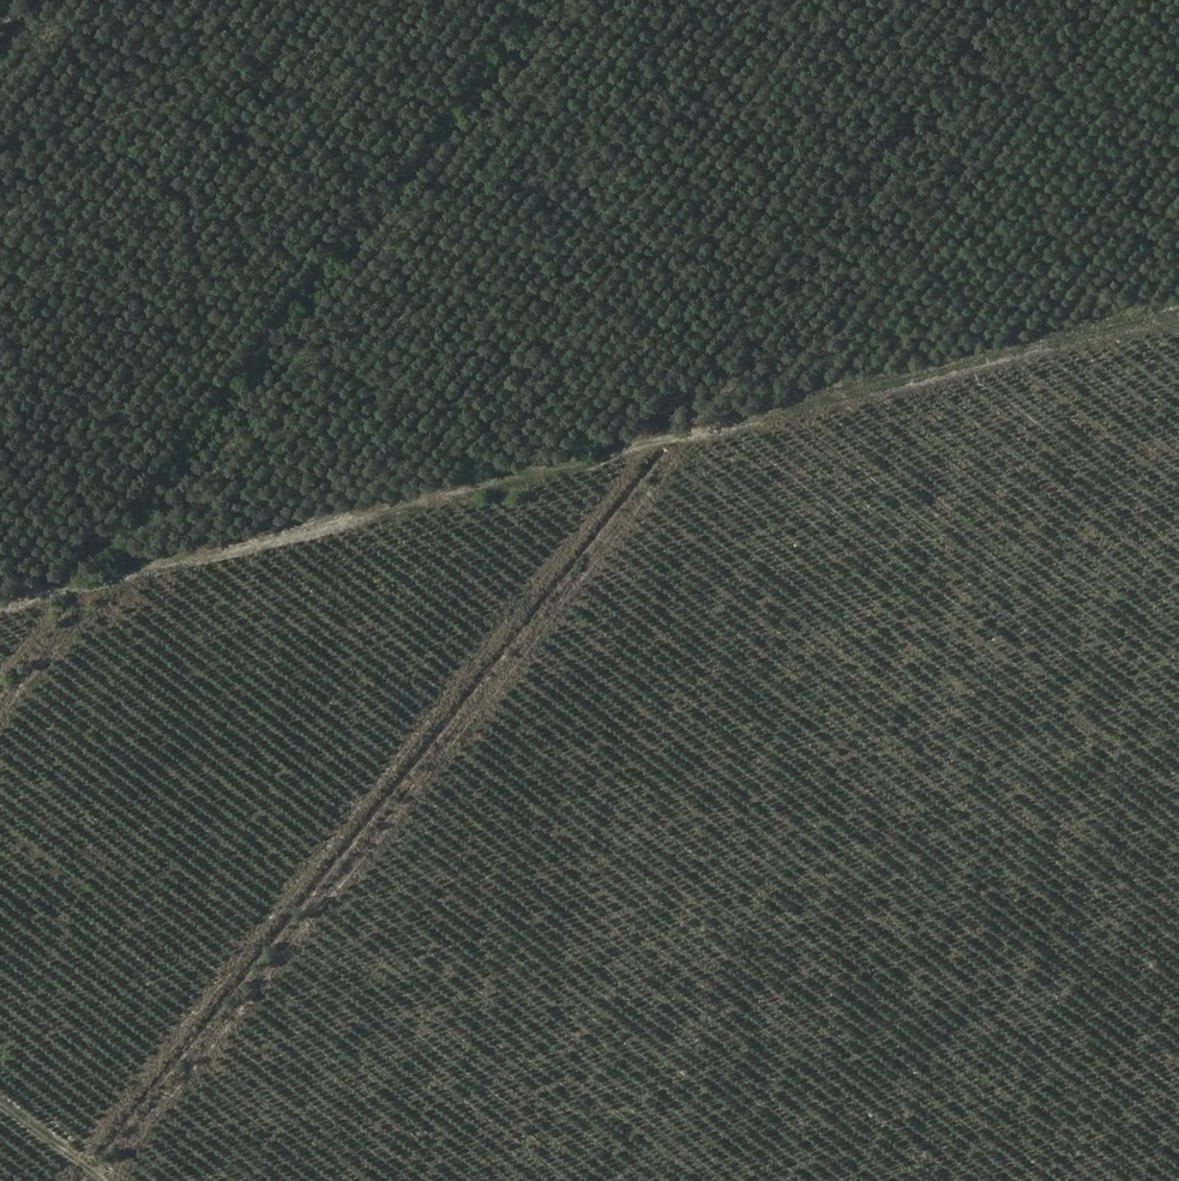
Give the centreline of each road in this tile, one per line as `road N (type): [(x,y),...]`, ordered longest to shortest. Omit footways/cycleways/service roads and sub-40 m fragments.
road 1 (track): [(124,1180),(0,1087)]

